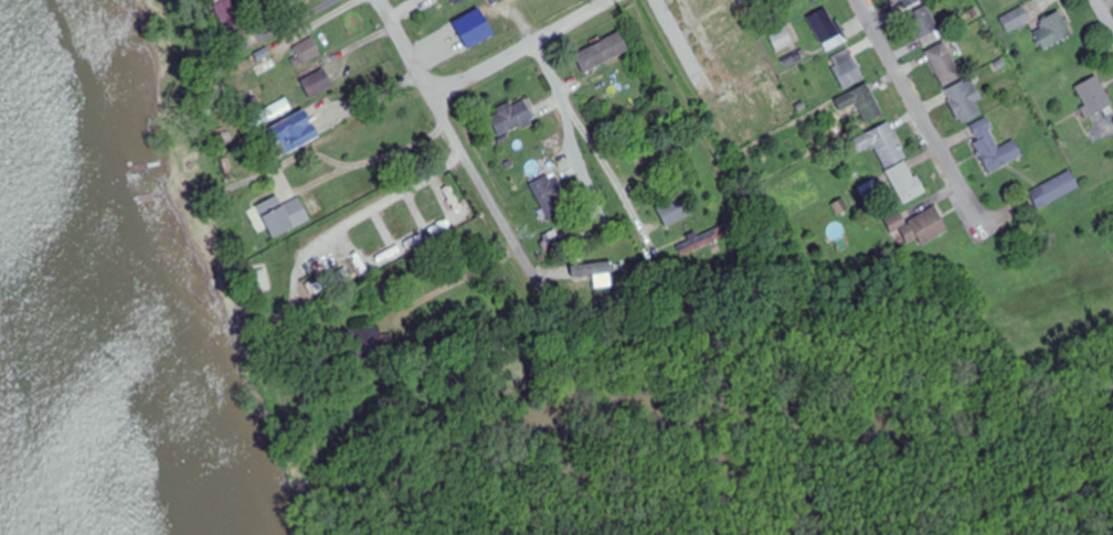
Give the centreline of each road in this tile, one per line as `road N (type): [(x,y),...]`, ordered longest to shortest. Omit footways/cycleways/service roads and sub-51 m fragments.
road 1 (residential): [(519,248),(389,0)]
road 2 (residential): [(966,195),(859,0)]
road 3 (residential): [(604,0),(439,95)]

